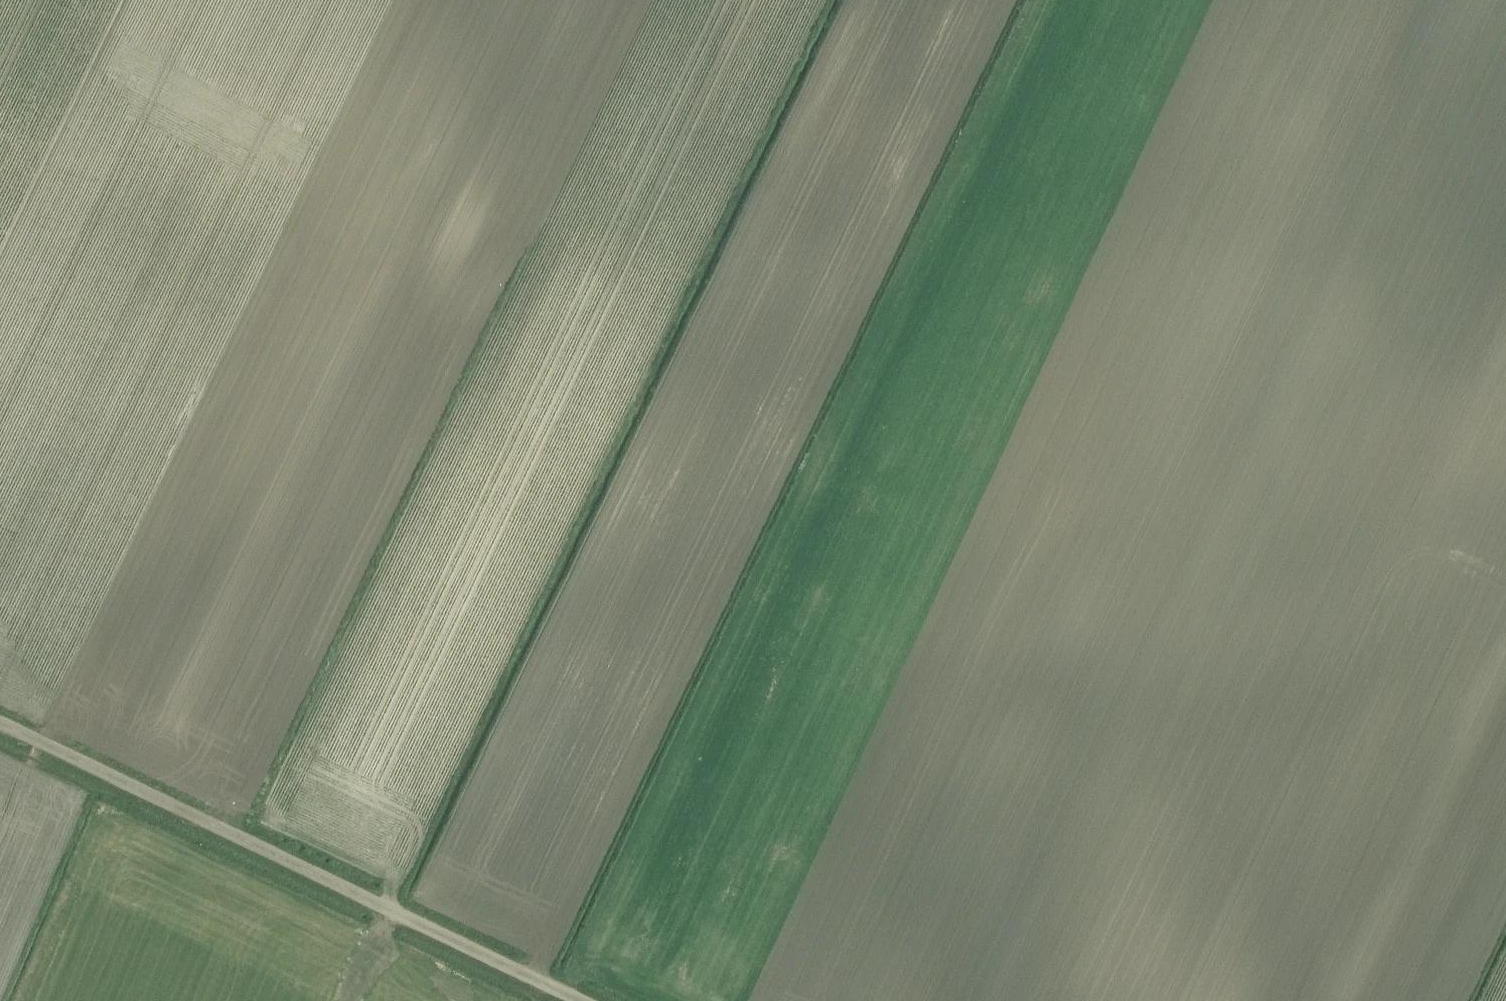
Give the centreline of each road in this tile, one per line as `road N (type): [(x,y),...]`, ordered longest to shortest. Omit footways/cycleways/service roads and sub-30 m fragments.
road 1 (unclassified): [(567,1000),(0,728)]

